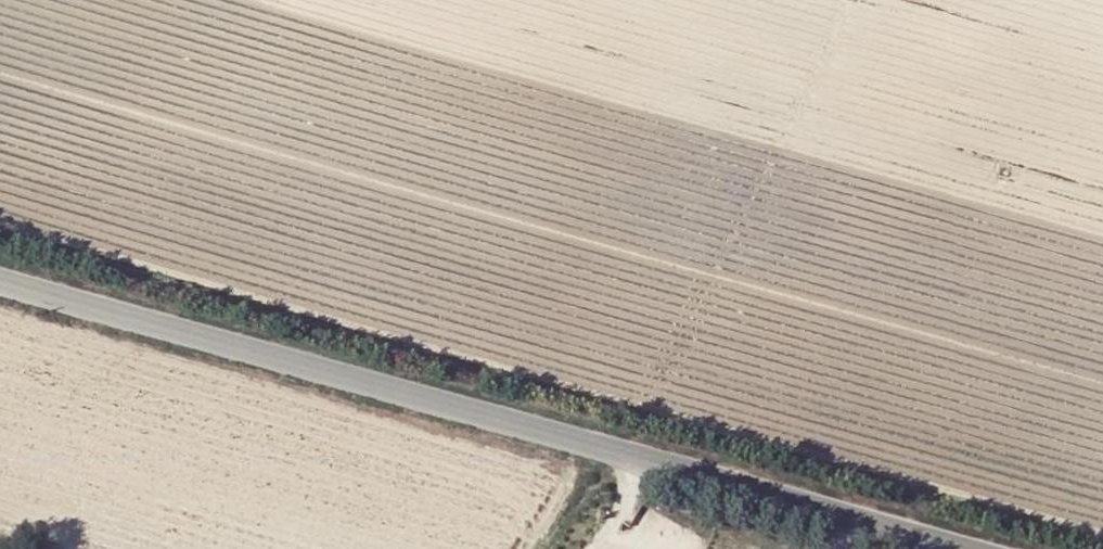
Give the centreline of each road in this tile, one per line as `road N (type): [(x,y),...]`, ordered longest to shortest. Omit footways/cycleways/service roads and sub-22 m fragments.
road 1 (unclassified): [(960,548),(0,281)]

